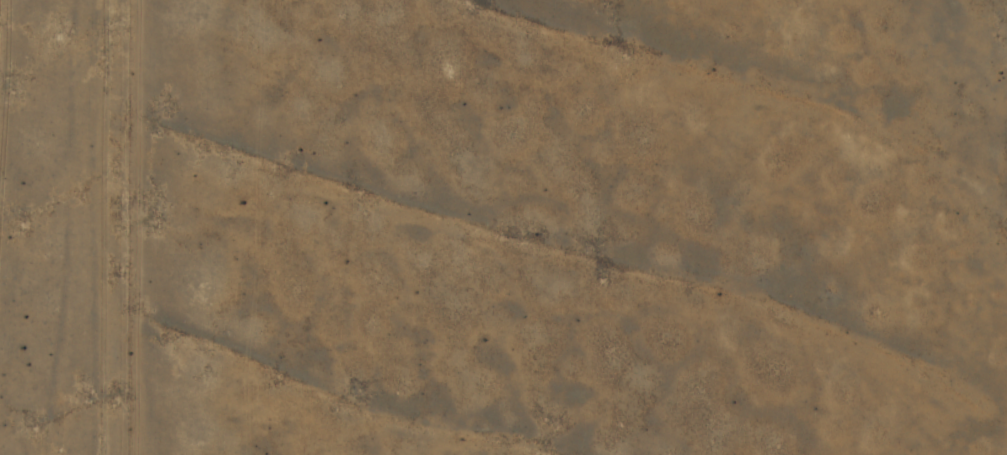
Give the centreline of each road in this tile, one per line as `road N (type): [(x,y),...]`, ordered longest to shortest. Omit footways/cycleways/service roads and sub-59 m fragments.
road 1 (residential): [(76,0),(56,454)]

